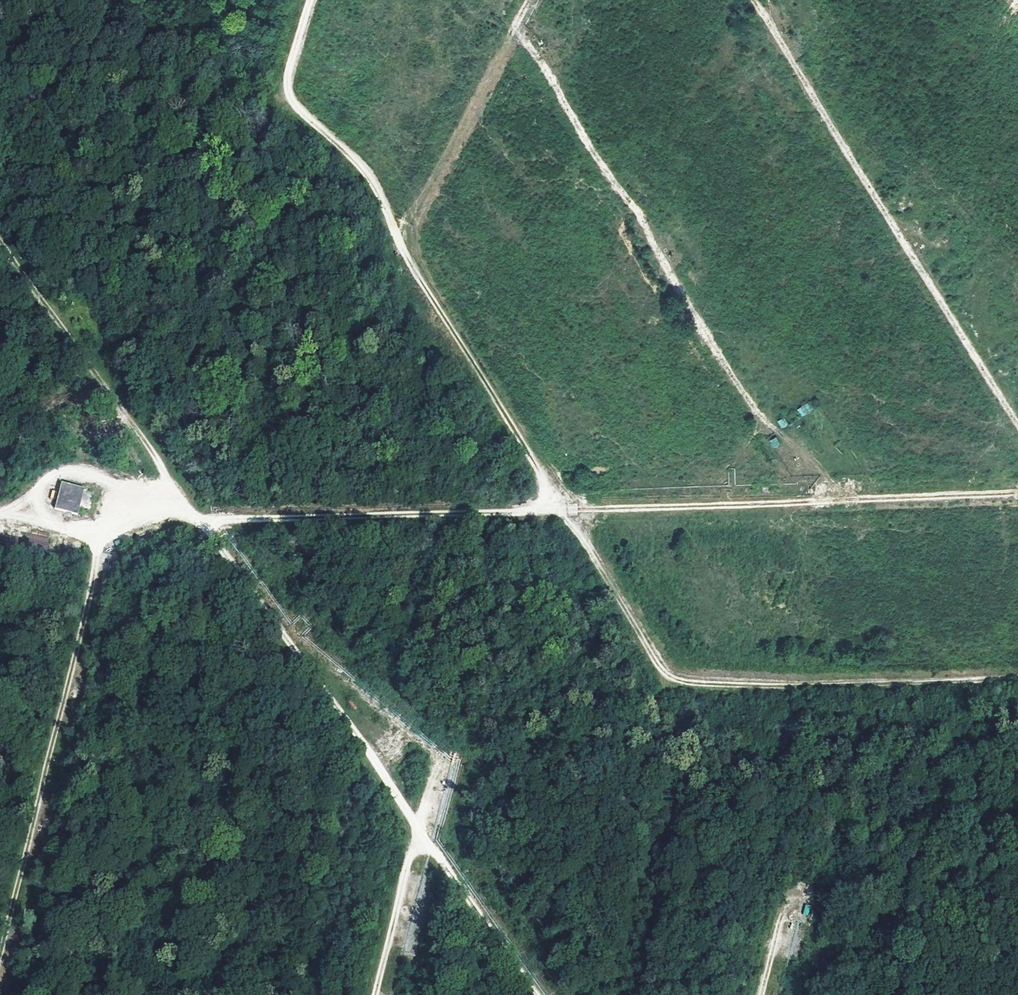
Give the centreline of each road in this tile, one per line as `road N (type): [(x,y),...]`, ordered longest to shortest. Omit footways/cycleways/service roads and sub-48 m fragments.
road 1 (track): [(0,516),(95,526),(561,507),(663,665),(701,686),(1017,670)]
road 2 (track): [(1017,493),(561,507),(391,226),(372,175),(284,86),(313,0)]
road 3 (track): [(534,994),(0,230)]
road 4 (track): [(376,994),(444,758),(203,521)]
road 5 (track): [(814,499),(514,30)]
road 6 (track): [(1017,454),(745,0)]
road 7 (track): [(0,940),(95,526)]
road 8 (track): [(391,226),(531,0)]

